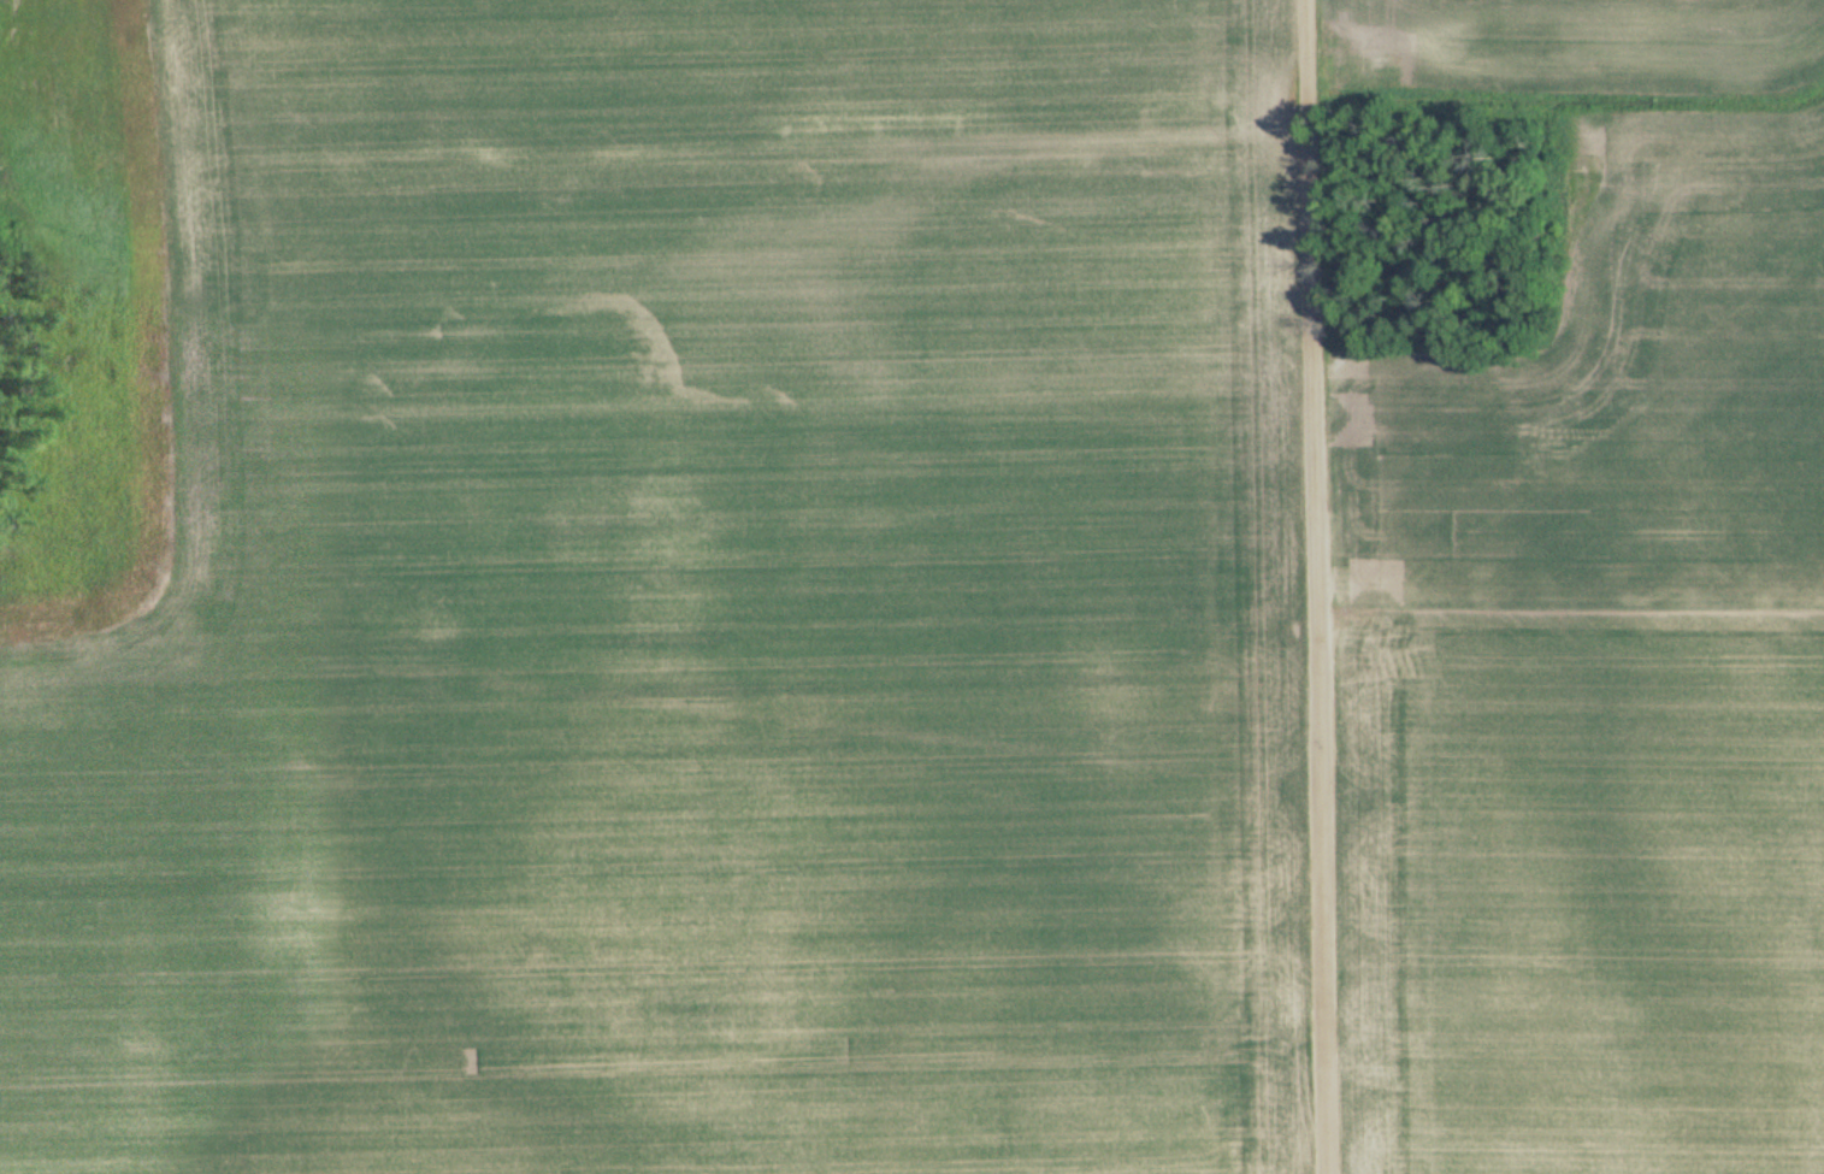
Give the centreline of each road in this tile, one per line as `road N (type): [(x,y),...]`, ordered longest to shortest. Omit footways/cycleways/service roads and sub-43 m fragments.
road 1 (residential): [(1319,1173),(1297,0)]

